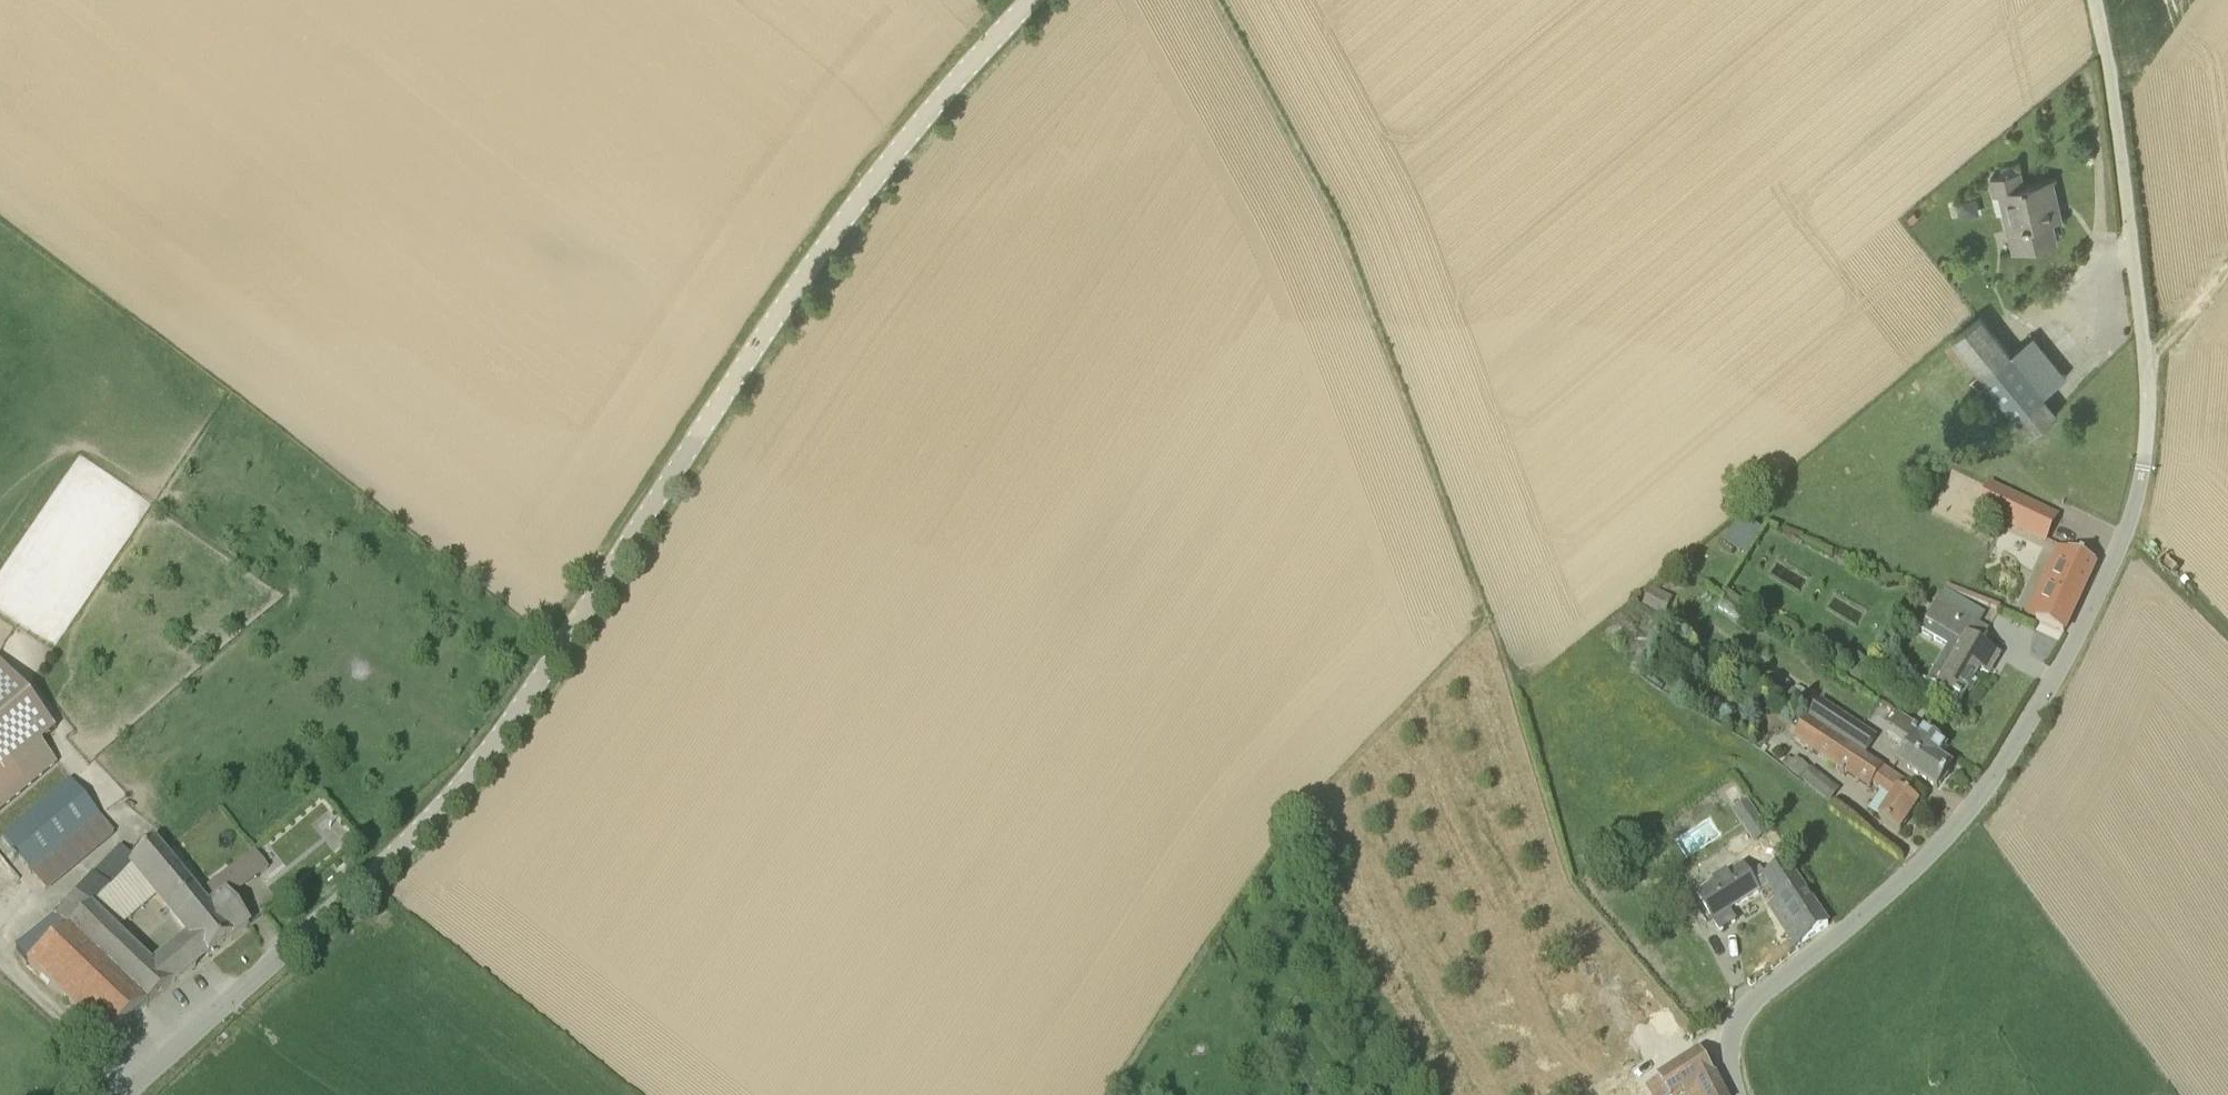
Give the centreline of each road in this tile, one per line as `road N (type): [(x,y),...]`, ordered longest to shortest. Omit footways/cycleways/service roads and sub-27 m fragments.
road 1 (unclassified): [(227,997),(420,830),(481,762),(752,339),(932,96),(1029,0)]
road 2 (unclassified): [(1738,1094),(1729,1057),(1737,1022),(1939,838),(1995,763),(2122,555),(2144,467),(2146,372),(2095,0)]
road 3 (residential): [(117,1094),(227,997)]

